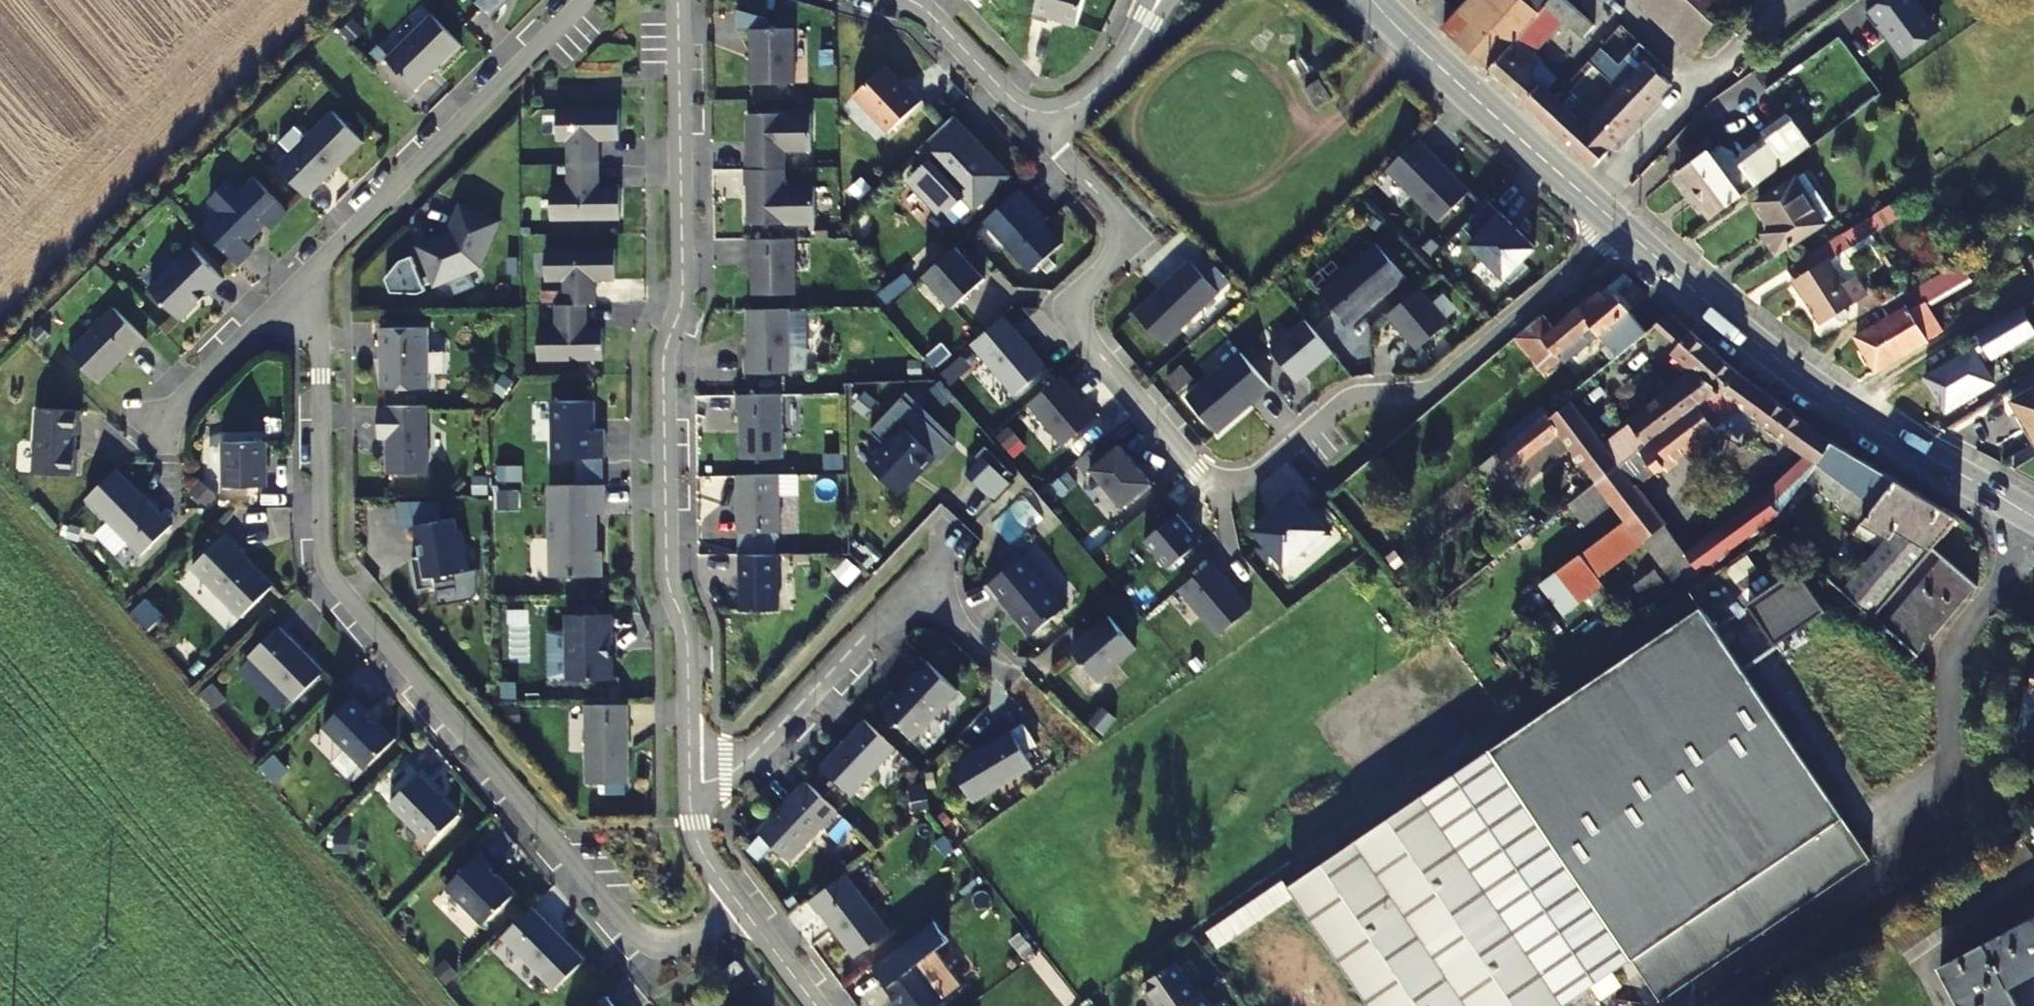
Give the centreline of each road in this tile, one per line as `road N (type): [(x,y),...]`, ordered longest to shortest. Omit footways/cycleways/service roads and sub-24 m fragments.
road 1 (residential): [(1621,226),(1437,384),(1359,392),(1263,471),(1214,481),(1082,334),(1077,297),(1134,236),(1060,150),(1042,114)]
road 2 (residential): [(304,282),(317,322),(331,576),(626,922),(655,944),(678,945),(741,907)]
road 3 (residential): [(677,0),(681,298),(661,351),(664,569),(686,625),(689,779)]
road 4 (tertiary): [(2033,514),(1759,353),(1621,226)]
road 5 (residential): [(585,0),(304,282)]
road 6 (tertiary): [(1605,210),(1370,0)]
road 7 (residential): [(913,587),(740,766),(723,778),(689,779)]
road 8 (residential): [(1812,15),(1697,109),(1605,210)]
road 9 (residential): [(153,429),(304,282)]
road 10 (residential): [(1042,114),(1019,106),(909,0)]
road 11 (residential): [(1042,114),(1082,102),(1128,56),(1160,0)]
road 12 (residential): [(689,779),(698,843),(741,907)]
road 13 (residential): [(1006,679),(913,587)]
road 14 (residential): [(741,907),(817,1005)]

